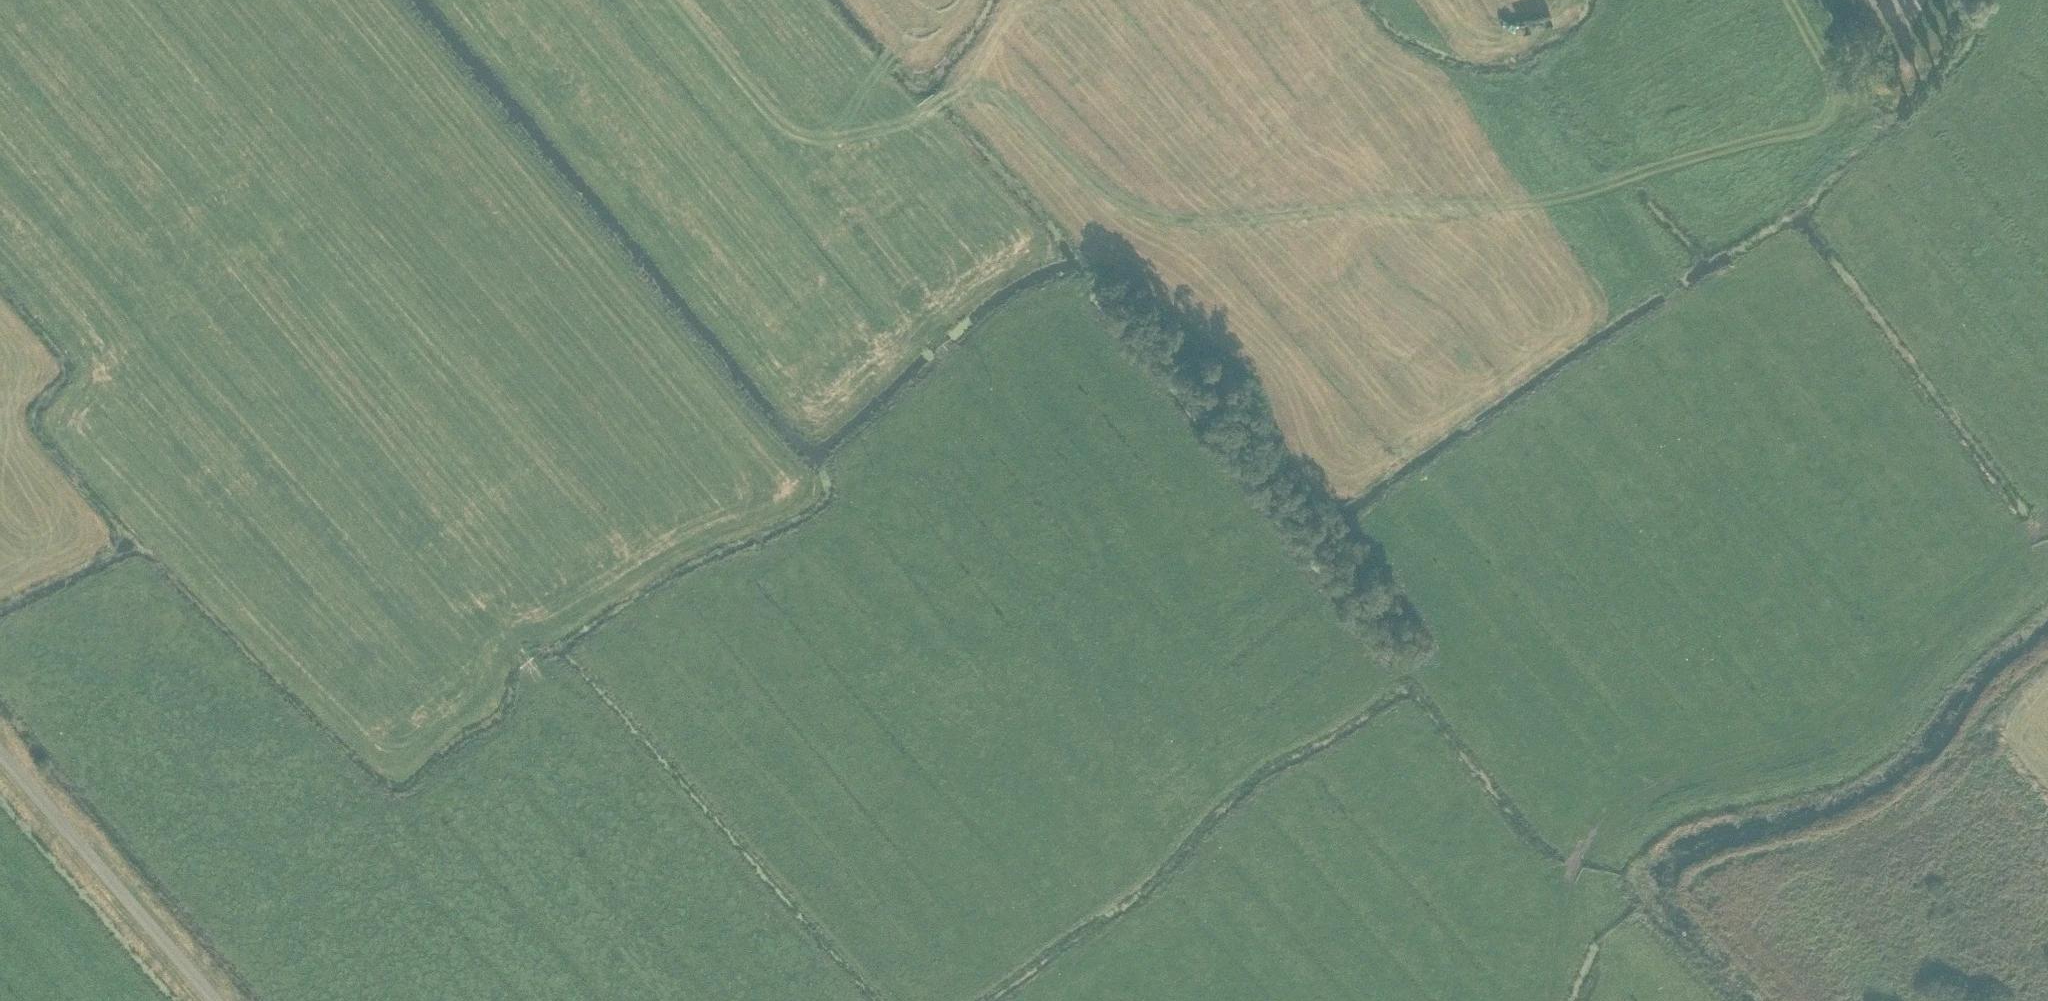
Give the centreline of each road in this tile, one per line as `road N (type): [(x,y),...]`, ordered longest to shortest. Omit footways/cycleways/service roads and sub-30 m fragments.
road 1 (unclassified): [(206,1000),(0,758)]

